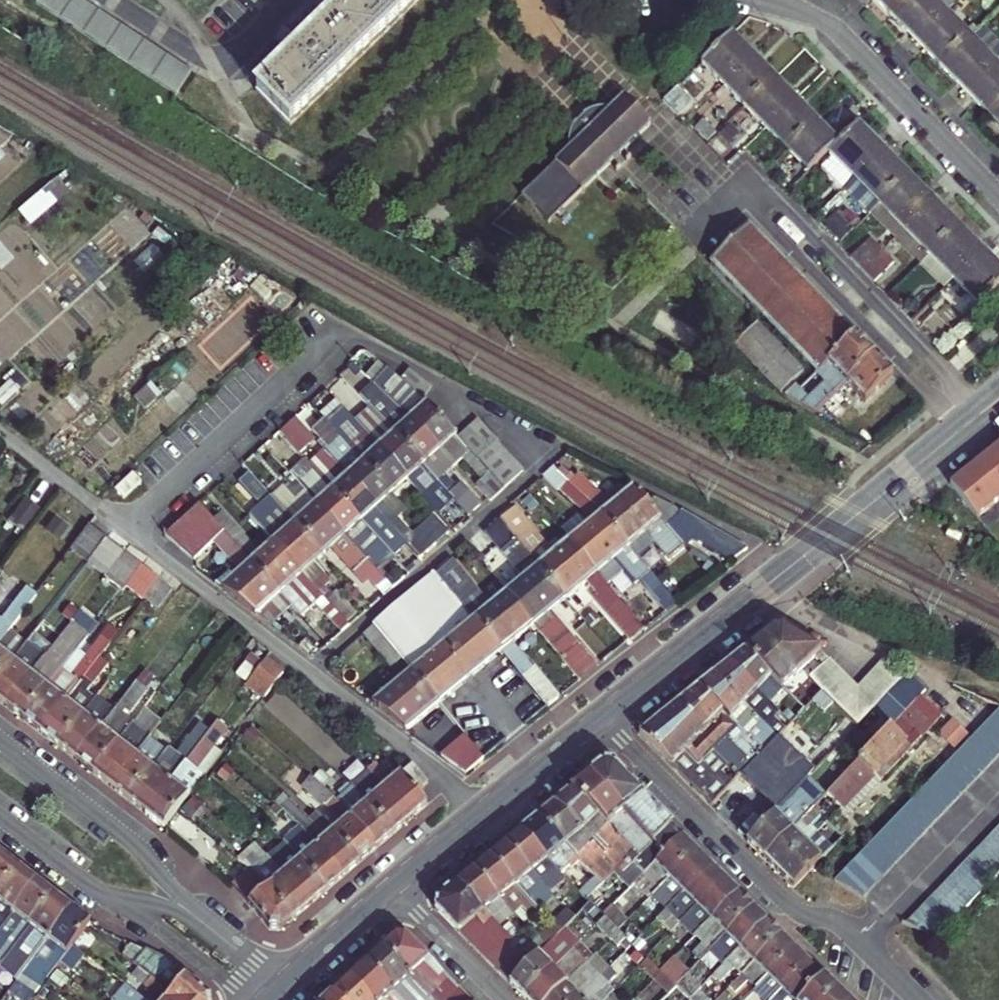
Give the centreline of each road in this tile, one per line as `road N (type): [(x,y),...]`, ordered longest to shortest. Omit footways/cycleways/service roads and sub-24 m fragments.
road 1 (residential): [(484,810),(124,529),(338,329)]
road 2 (primary): [(598,718),(998,399)]
road 3 (residential): [(919,999),(844,926),(788,901),(598,718)]
road 4 (residential): [(764,0),(844,35),(998,195)]
road 5 (residential): [(212,929),(124,837),(0,741)]
road 6 (residential): [(0,816),(87,884),(172,908),(212,929)]
road 7 (residential): [(392,887),(505,999)]
road 8 (track): [(0,433),(124,529)]
road 9 (primary): [(282,987),(392,887)]
road 10 (primary): [(484,810),(598,718)]

